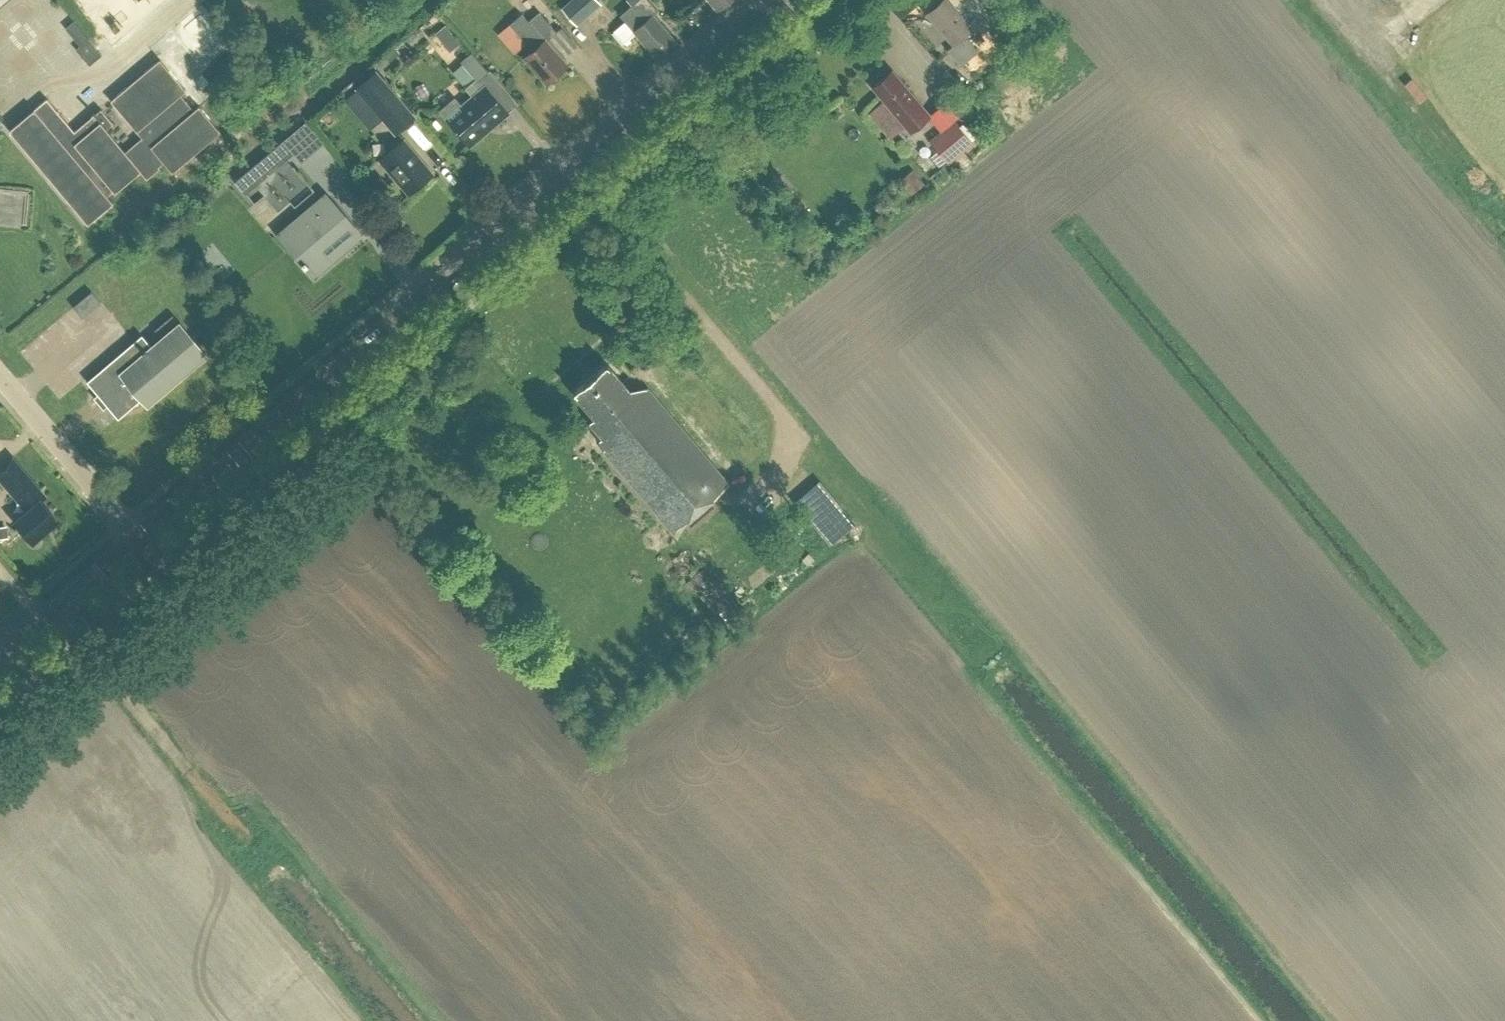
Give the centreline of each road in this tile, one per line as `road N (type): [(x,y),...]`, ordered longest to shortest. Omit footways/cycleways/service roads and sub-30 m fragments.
road 1 (tertiary): [(141,536),(772,0)]
road 2 (residential): [(141,536),(0,373)]
road 3 (tertiary): [(0,657),(141,536)]

